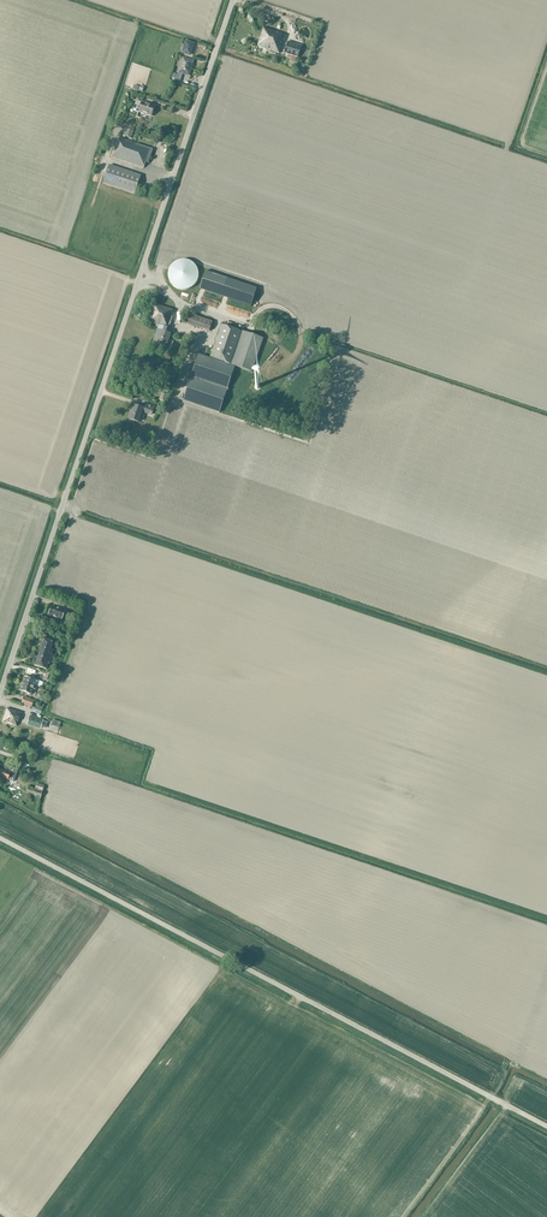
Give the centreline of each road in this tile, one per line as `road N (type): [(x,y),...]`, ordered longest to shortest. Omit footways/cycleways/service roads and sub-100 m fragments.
road 1 (unclassified): [(0,686),(233,0)]
road 2 (unclassified): [(546,1127),(0,839)]

